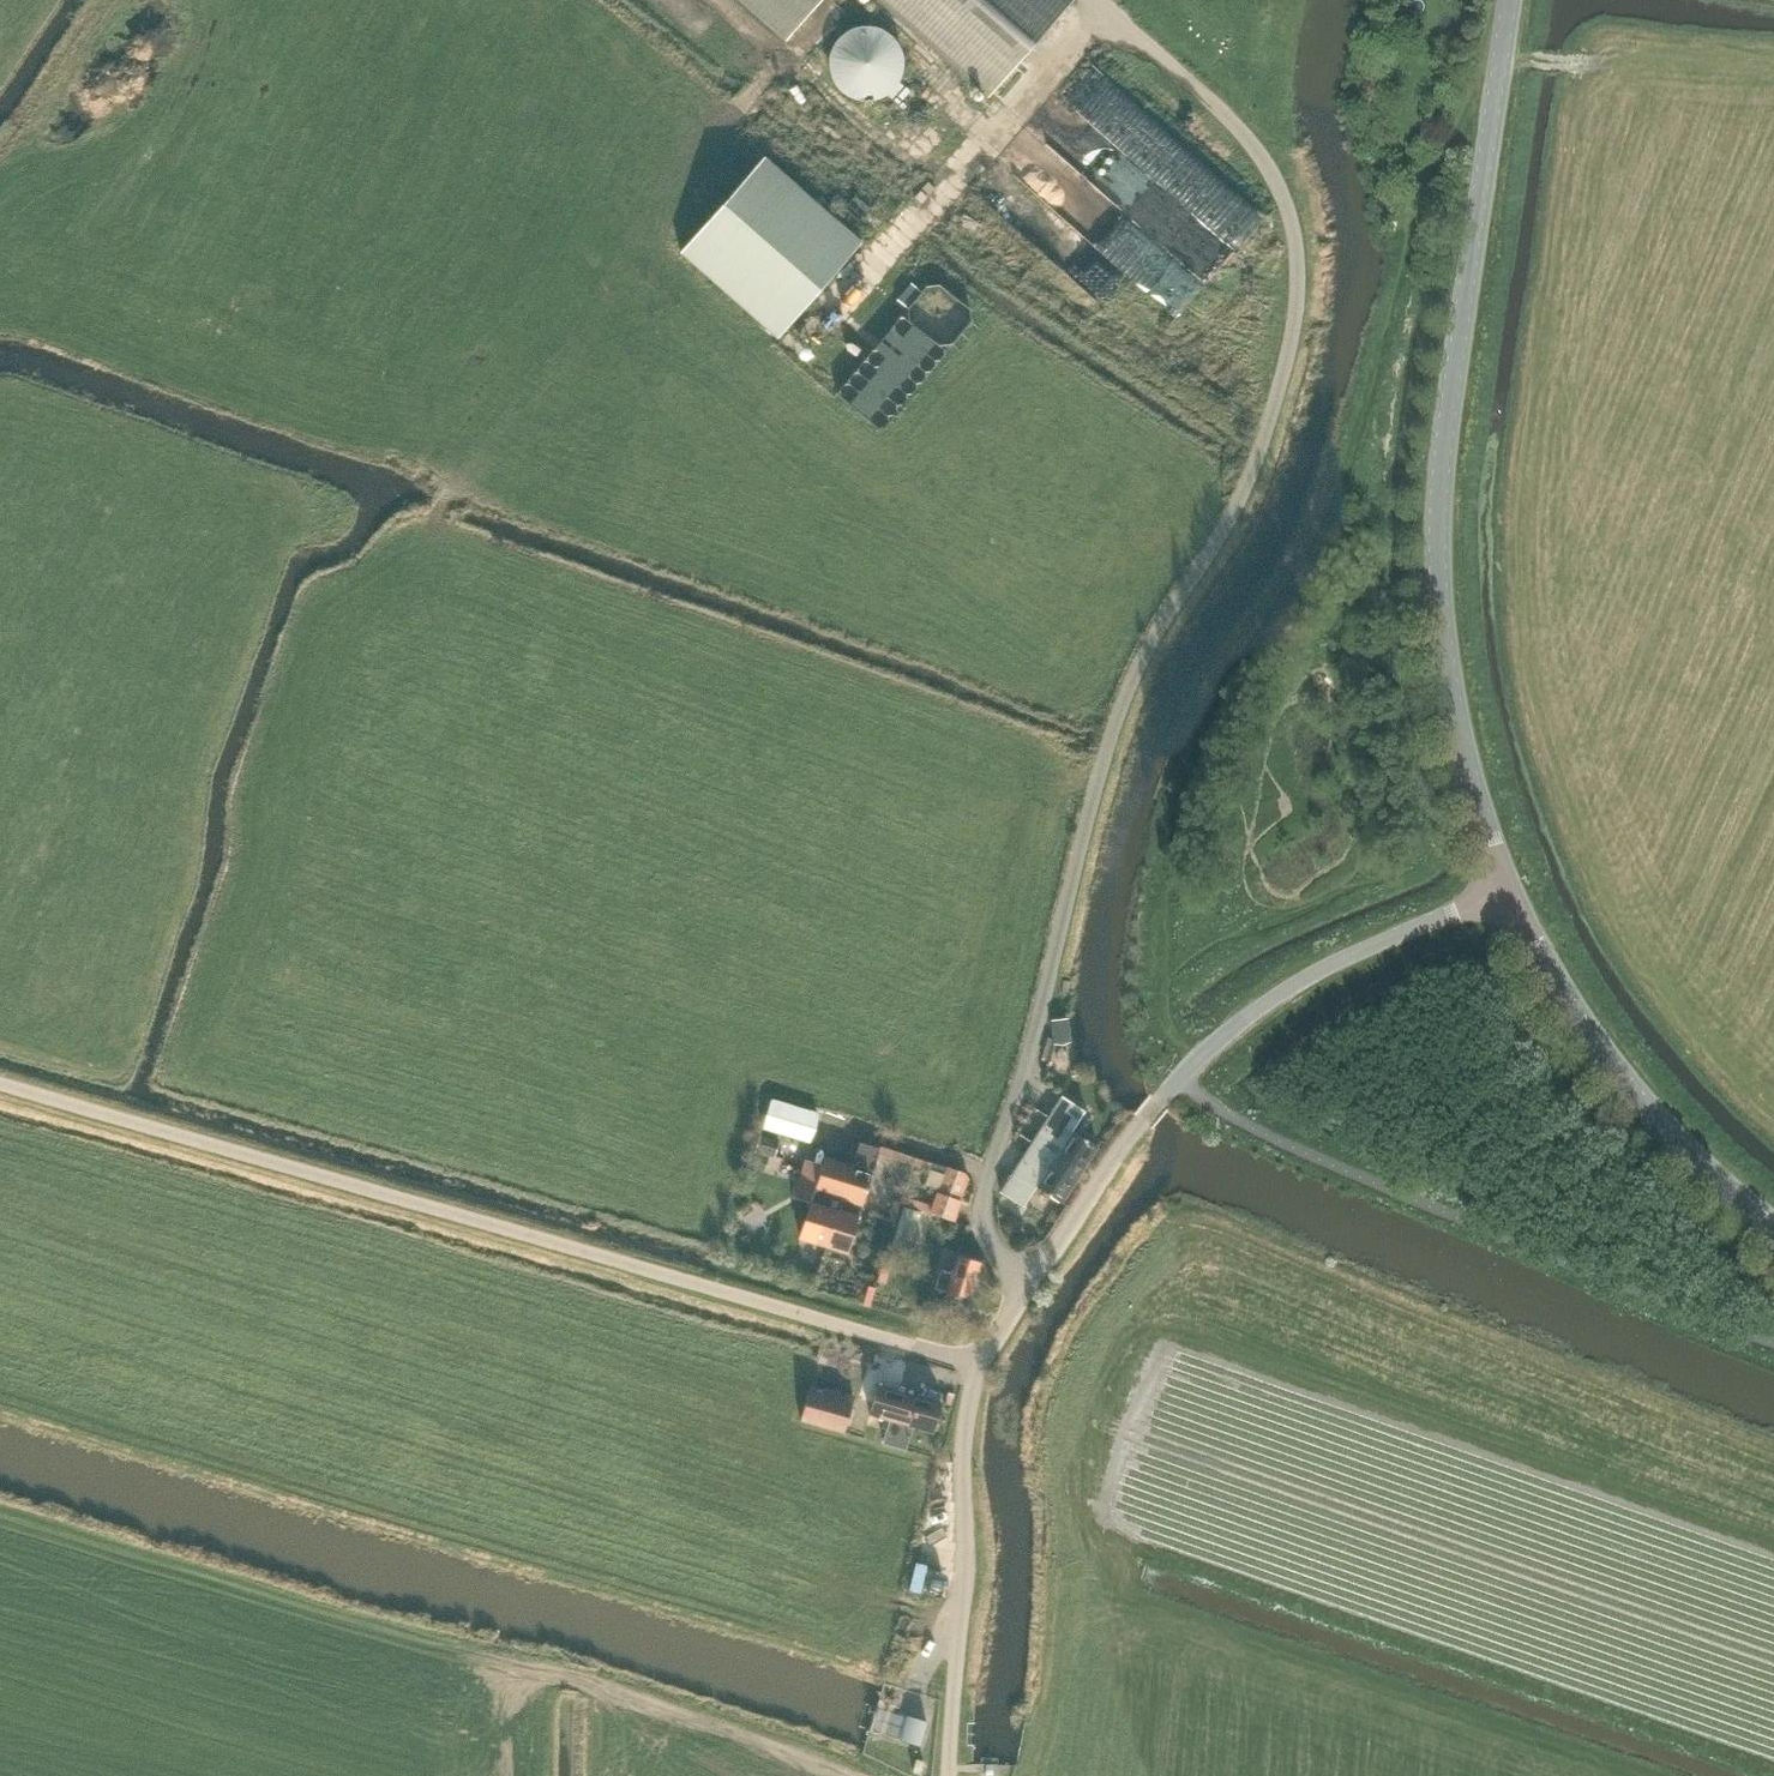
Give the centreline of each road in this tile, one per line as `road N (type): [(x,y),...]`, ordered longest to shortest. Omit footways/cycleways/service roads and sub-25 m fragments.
road 1 (track): [(981,1364),(0,1083)]
road 2 (tertiary): [(1506,889),(1473,791),(1449,677),(1438,537),(1509,0)]
road 3 (unclassified): [(1143,1121),(1200,1055),(1260,1010),(1346,958),(1506,889)]
road 4 (tertiary): [(1773,1226),(1678,1141),(1625,1080),(1506,889)]
road 5 (track): [(829,314),(1103,8)]
road 6 (unclassified): [(1143,1121),(1027,1282),(981,1364)]

